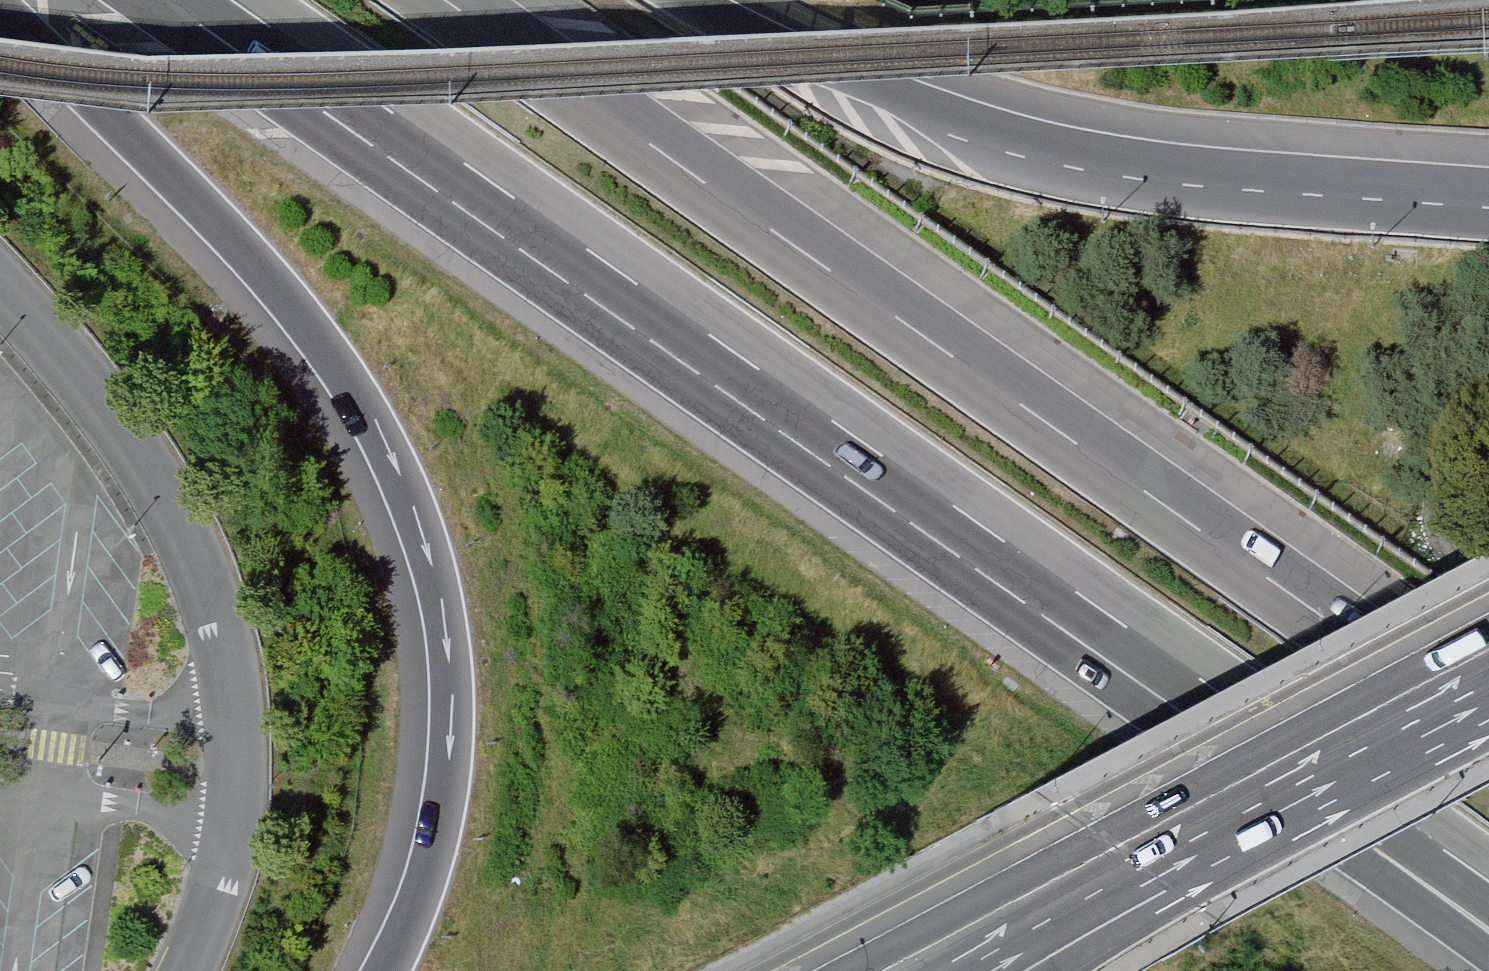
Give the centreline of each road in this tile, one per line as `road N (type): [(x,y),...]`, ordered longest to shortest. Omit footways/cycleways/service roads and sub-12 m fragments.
road 1 (motorway): [(197,0),(1239,727)]
road 2 (motorway): [(1488,730),(449,0)]
road 3 (motorway): [(0,19),(184,196),(306,331),(369,428),(411,518),(441,637),(444,757),(425,868),(381,970)]
road 4 (motorway): [(1488,200),(1214,183),(1076,158),(937,117),(692,0)]
road 5 (unclassified): [(195,970),(237,842),(247,778),(231,621),(187,517),(111,409),(0,281)]
road 6 (primary): [(1129,857),(1488,666)]
road 7 (motorway): [(1239,727),(1488,942)]
road 8 (primary): [(1129,857),(827,970)]
road 9 (motorway): [(1239,727),(1488,895)]
road 10 (primary): [(958,970),(1129,857)]
road 11 (motorway): [(1020,970),(1129,857)]

